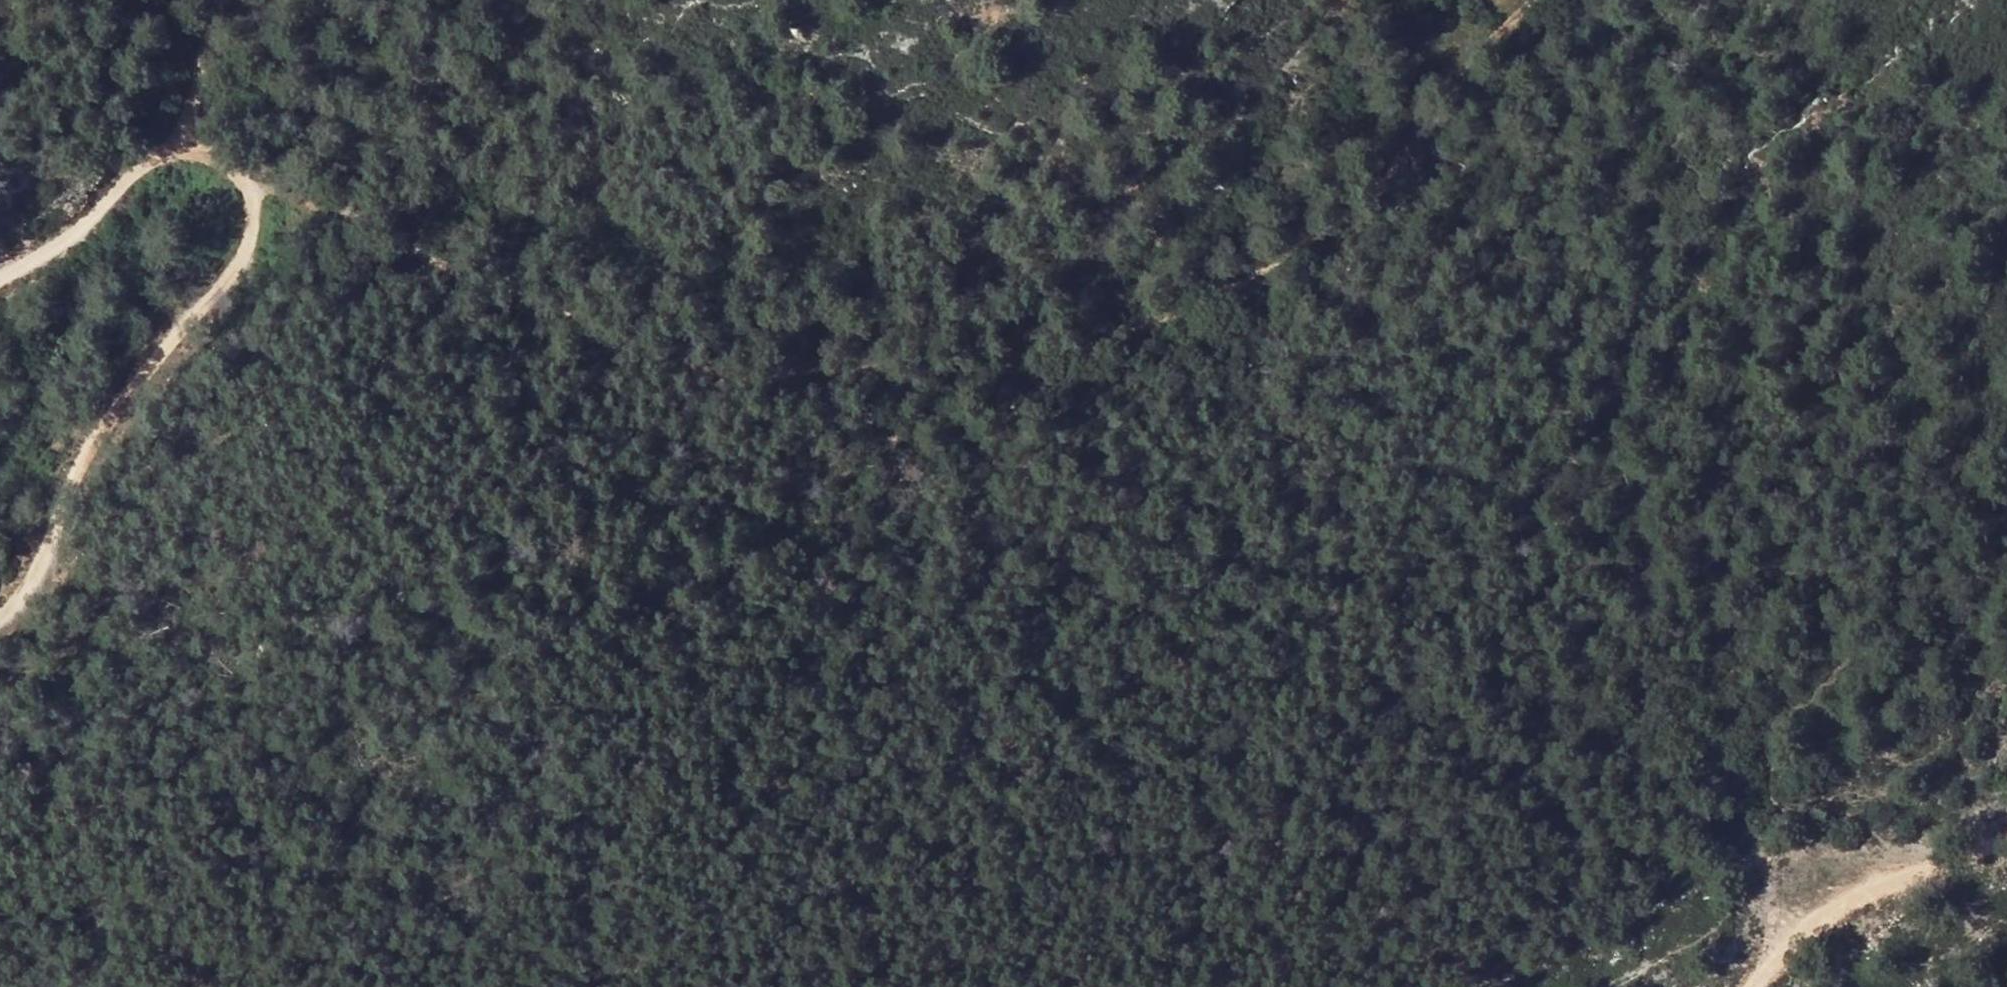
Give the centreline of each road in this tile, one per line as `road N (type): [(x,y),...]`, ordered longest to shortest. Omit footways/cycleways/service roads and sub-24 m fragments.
road 1 (track): [(0,281),(75,237),(168,155),(209,158),(273,207),(230,278),(138,377),(0,600)]
road 2 (track): [(1774,986),(1806,962),(1855,900),(2006,840)]

